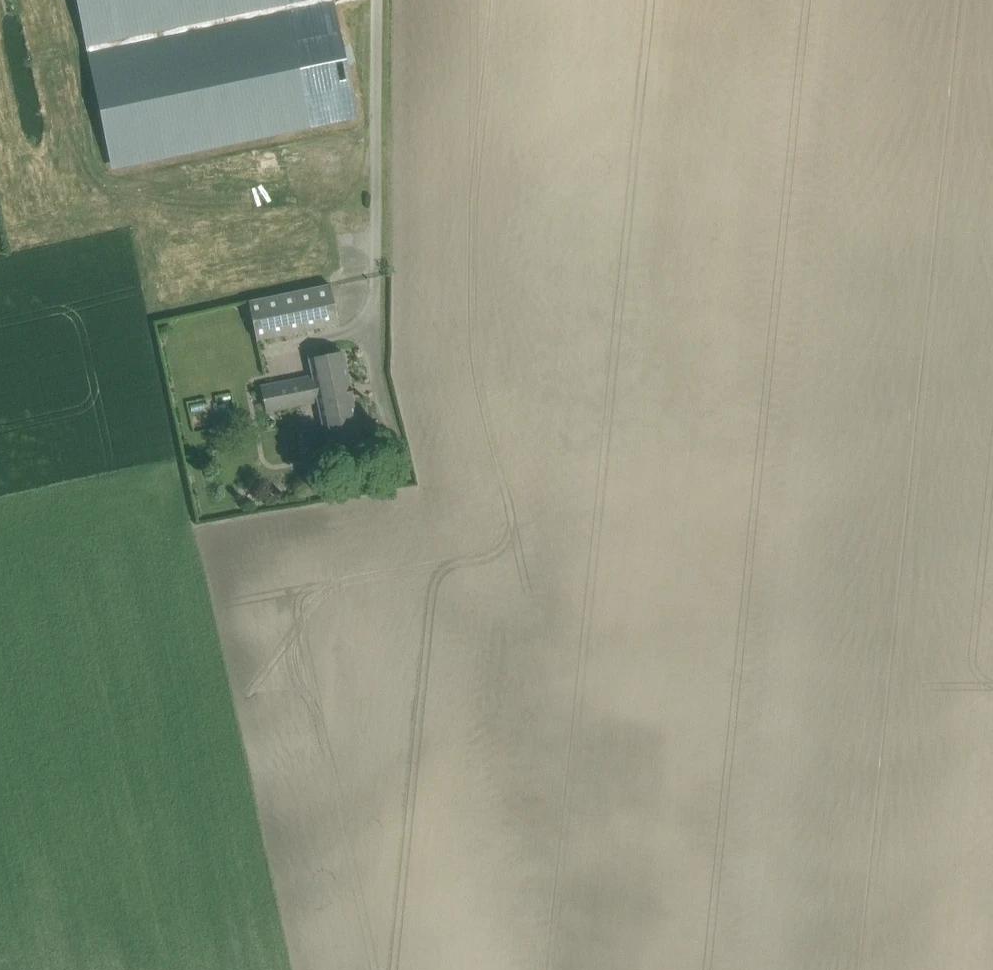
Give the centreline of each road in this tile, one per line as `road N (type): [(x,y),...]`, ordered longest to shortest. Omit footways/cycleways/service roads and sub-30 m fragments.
road 1 (unclassified): [(375,271),(378,0)]

